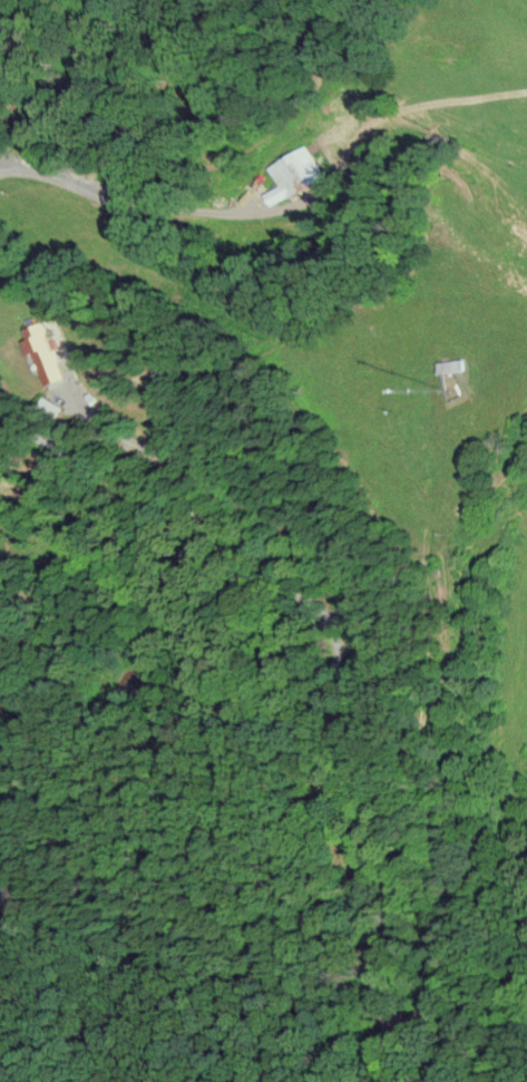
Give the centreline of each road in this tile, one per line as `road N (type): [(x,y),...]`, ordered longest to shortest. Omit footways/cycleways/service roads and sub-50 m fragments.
road 1 (tertiary): [(389,1081),(384,957),(323,776),(330,644),(308,592),(258,542),(125,485),(0,401)]

